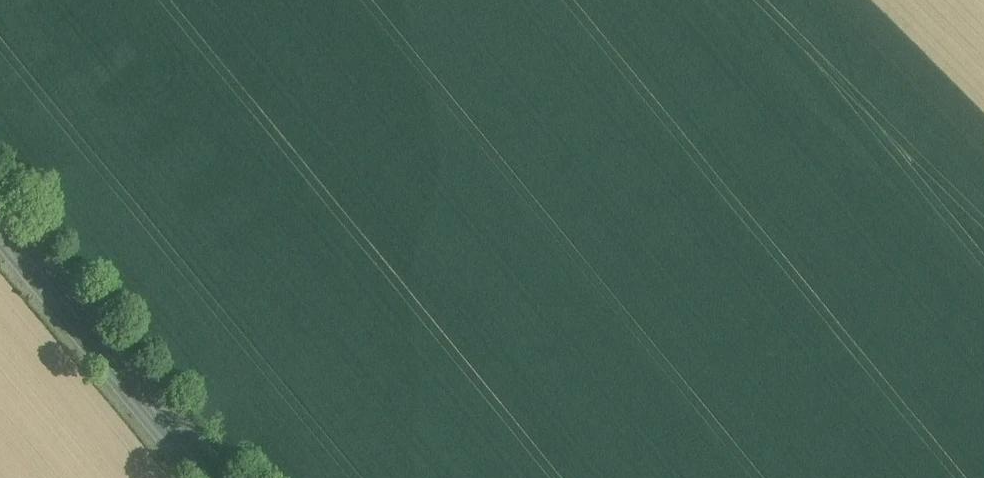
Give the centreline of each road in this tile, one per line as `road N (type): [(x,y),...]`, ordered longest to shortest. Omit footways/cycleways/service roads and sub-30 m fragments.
road 1 (secondary): [(215,477),(0,214)]

